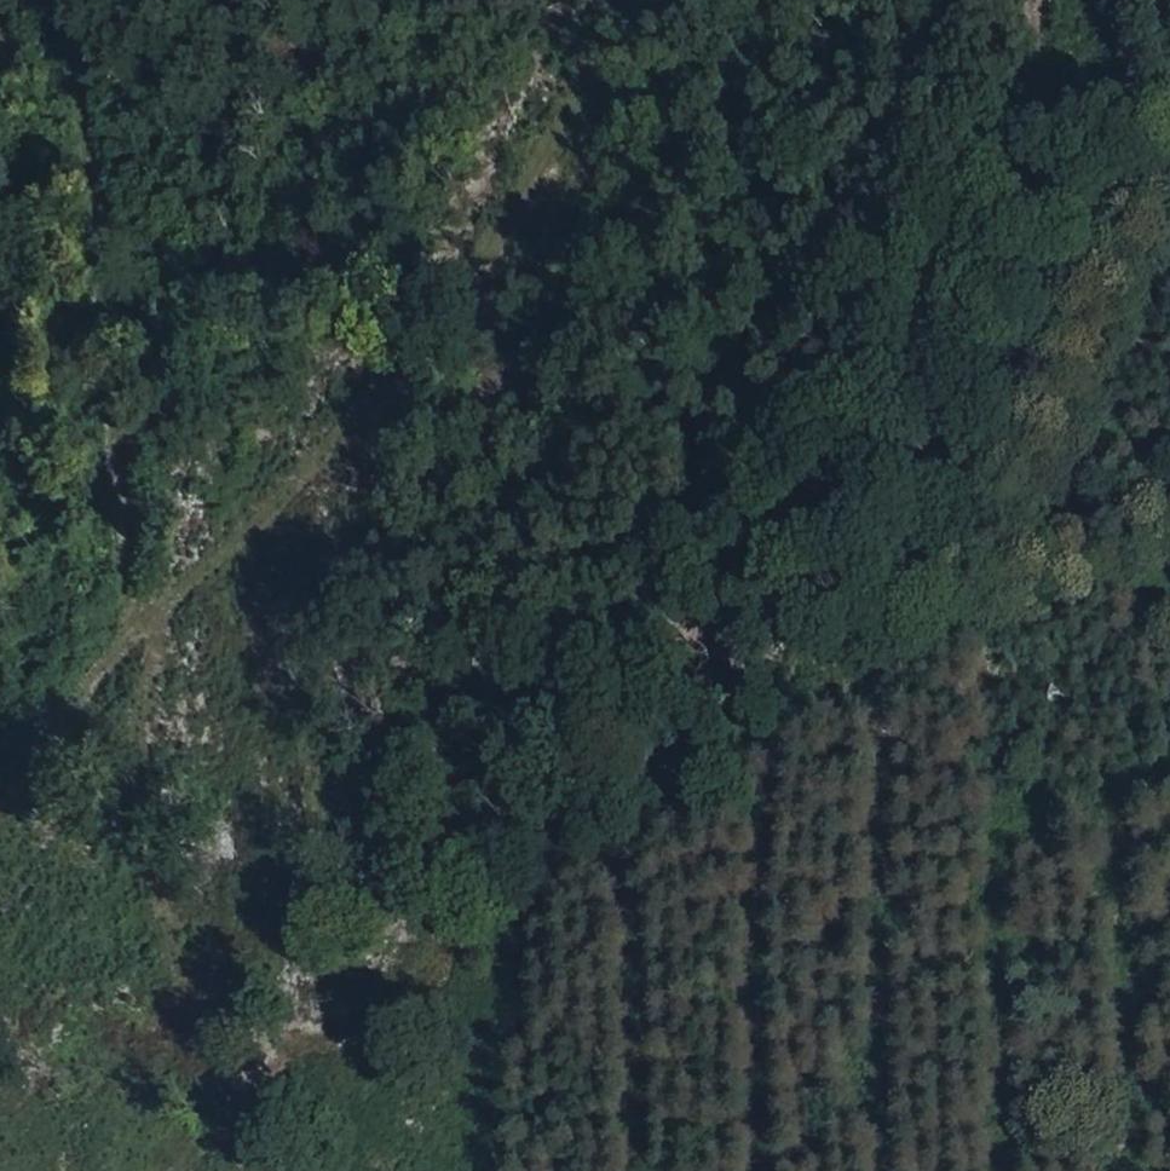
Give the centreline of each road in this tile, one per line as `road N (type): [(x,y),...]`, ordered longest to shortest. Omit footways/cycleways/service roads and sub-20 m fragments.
road 1 (track): [(1169,537),(1032,601)]

